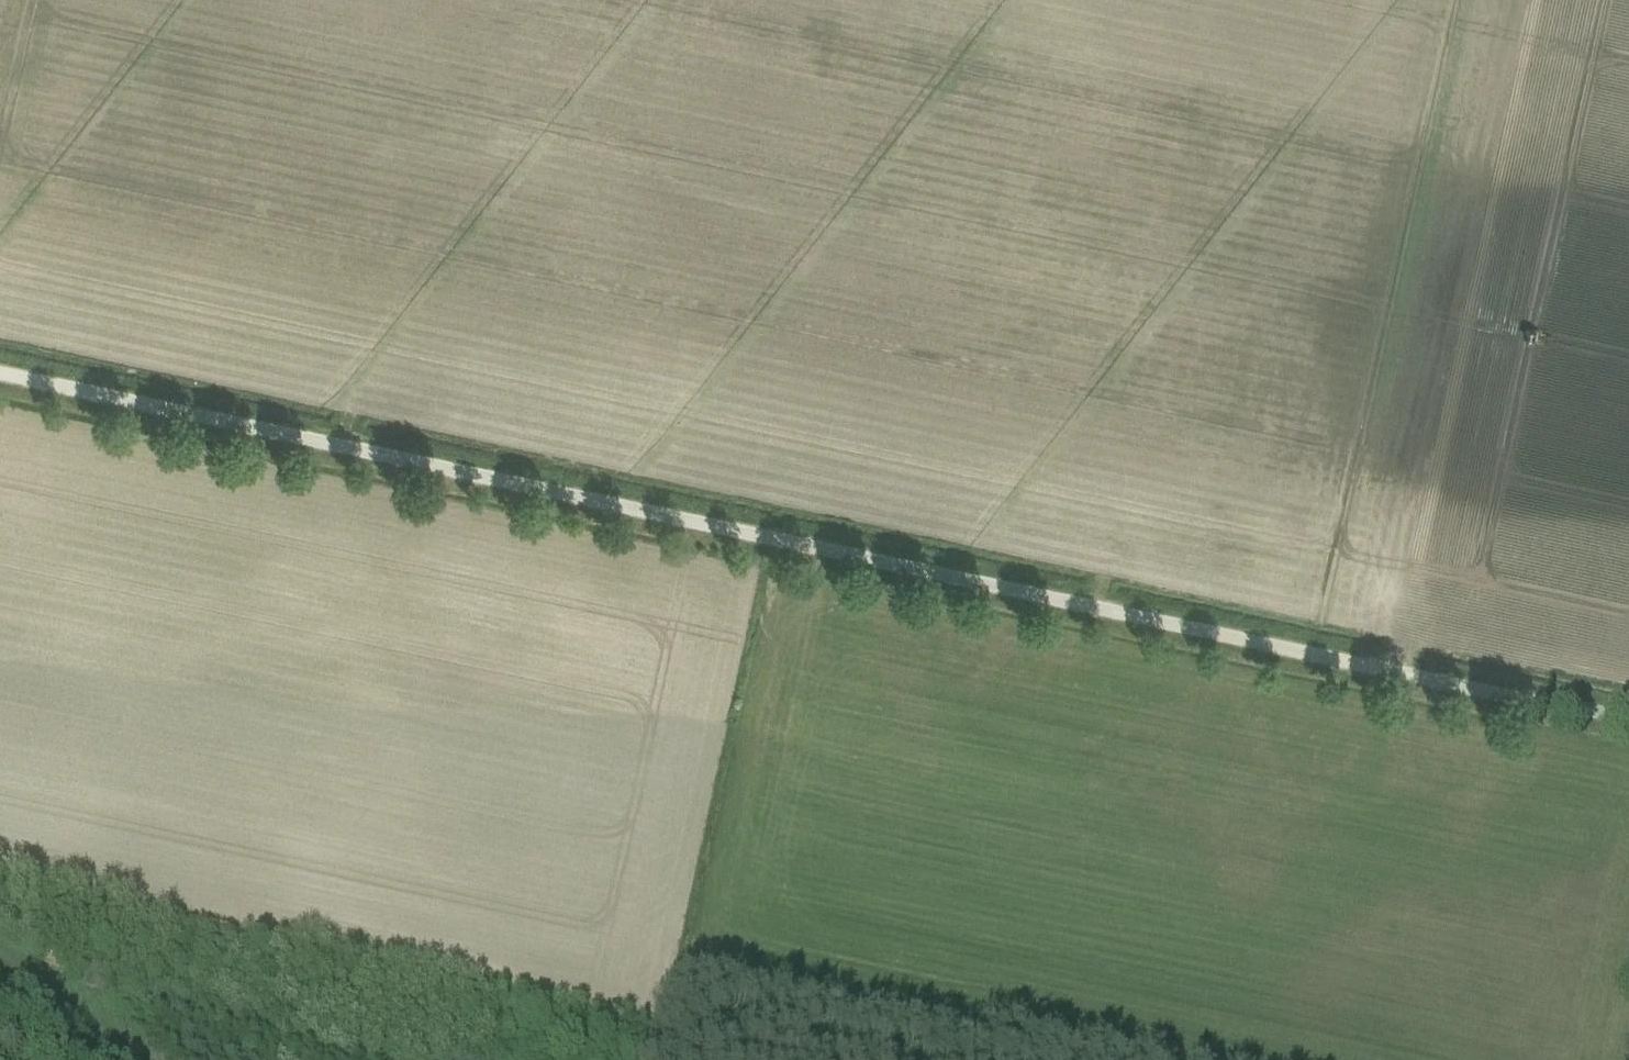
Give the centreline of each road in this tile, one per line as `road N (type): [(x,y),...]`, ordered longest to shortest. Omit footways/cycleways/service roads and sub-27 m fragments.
road 1 (unclassified): [(1628,719),(0,370)]
road 2 (track): [(128,1059),(0,951)]

